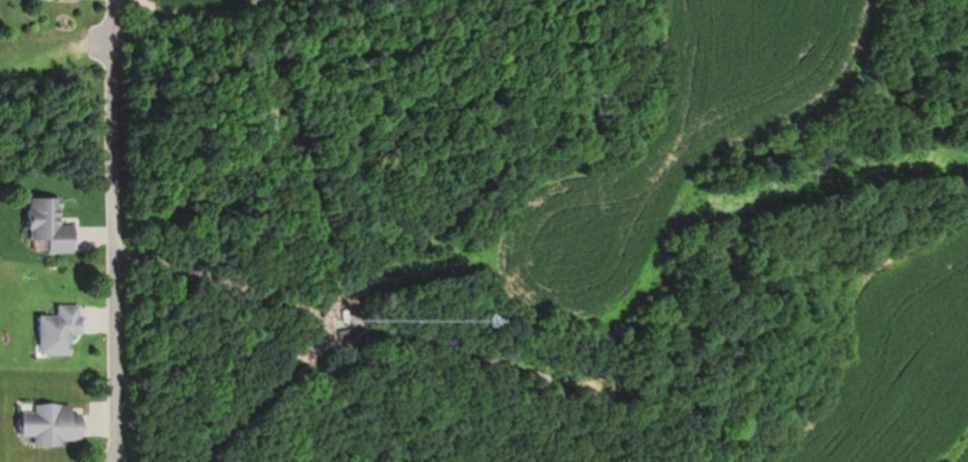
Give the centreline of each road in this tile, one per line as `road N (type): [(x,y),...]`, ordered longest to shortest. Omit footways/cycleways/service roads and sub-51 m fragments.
road 1 (residential): [(116,0),(117,461)]

